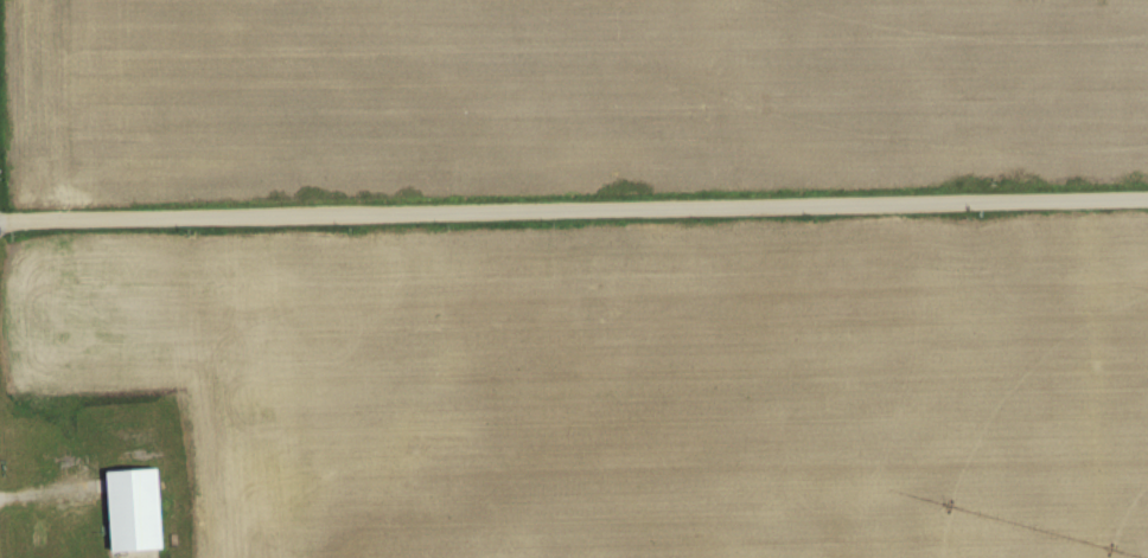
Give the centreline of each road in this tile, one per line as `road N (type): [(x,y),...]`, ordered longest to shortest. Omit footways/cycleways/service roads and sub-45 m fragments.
road 1 (residential): [(0,220),(1147,205)]

